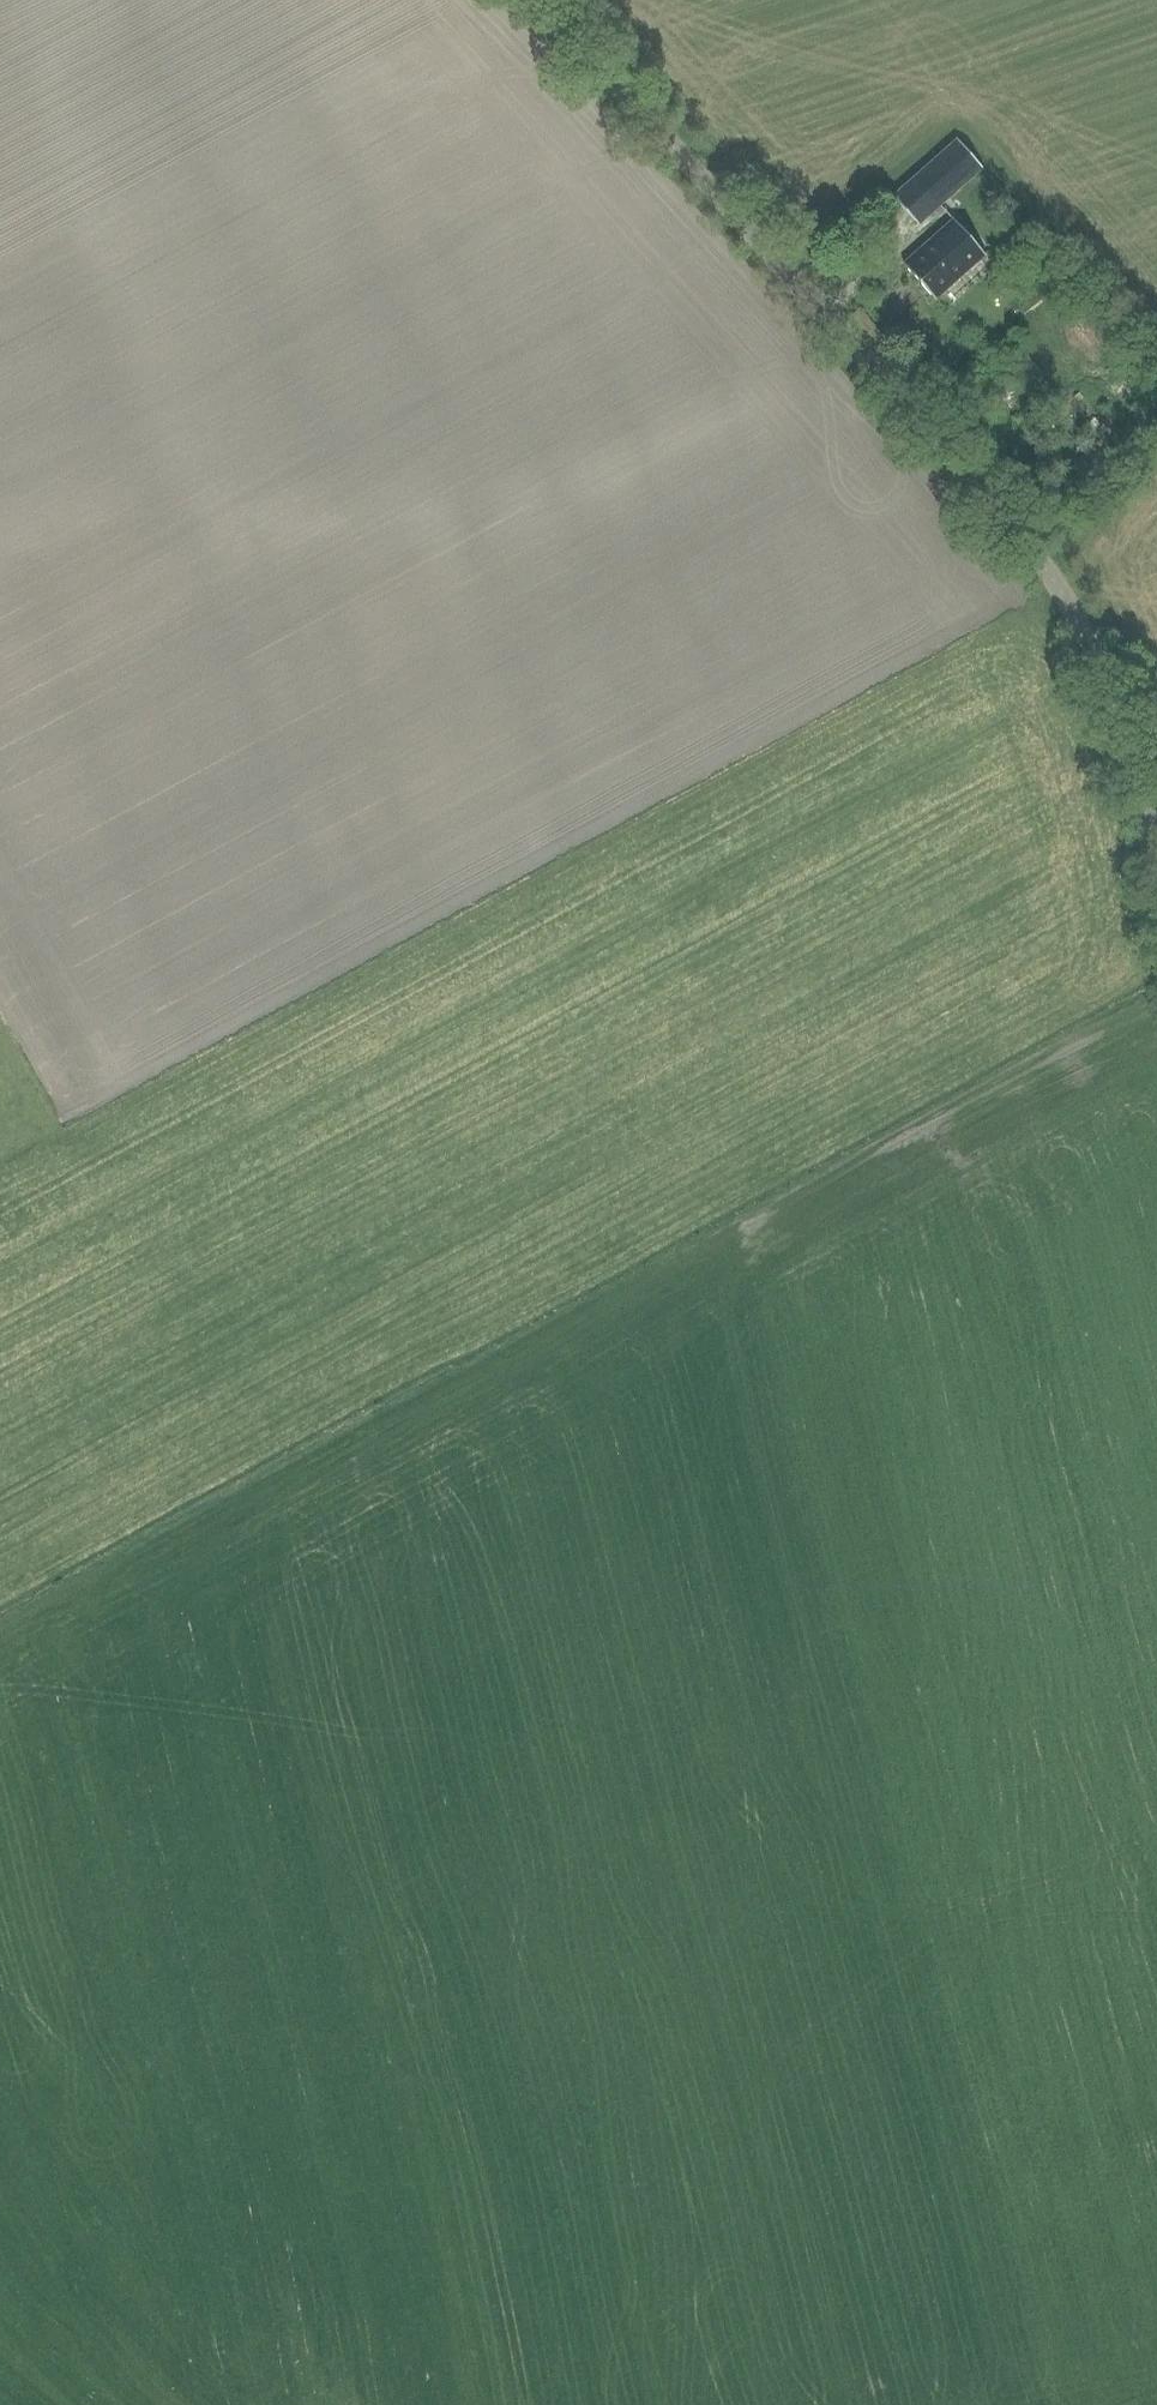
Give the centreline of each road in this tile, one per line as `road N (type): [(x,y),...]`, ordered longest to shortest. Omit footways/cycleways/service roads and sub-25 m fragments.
road 1 (unclassified): [(542,0),(1049,568),(1101,664),(1156,879)]

